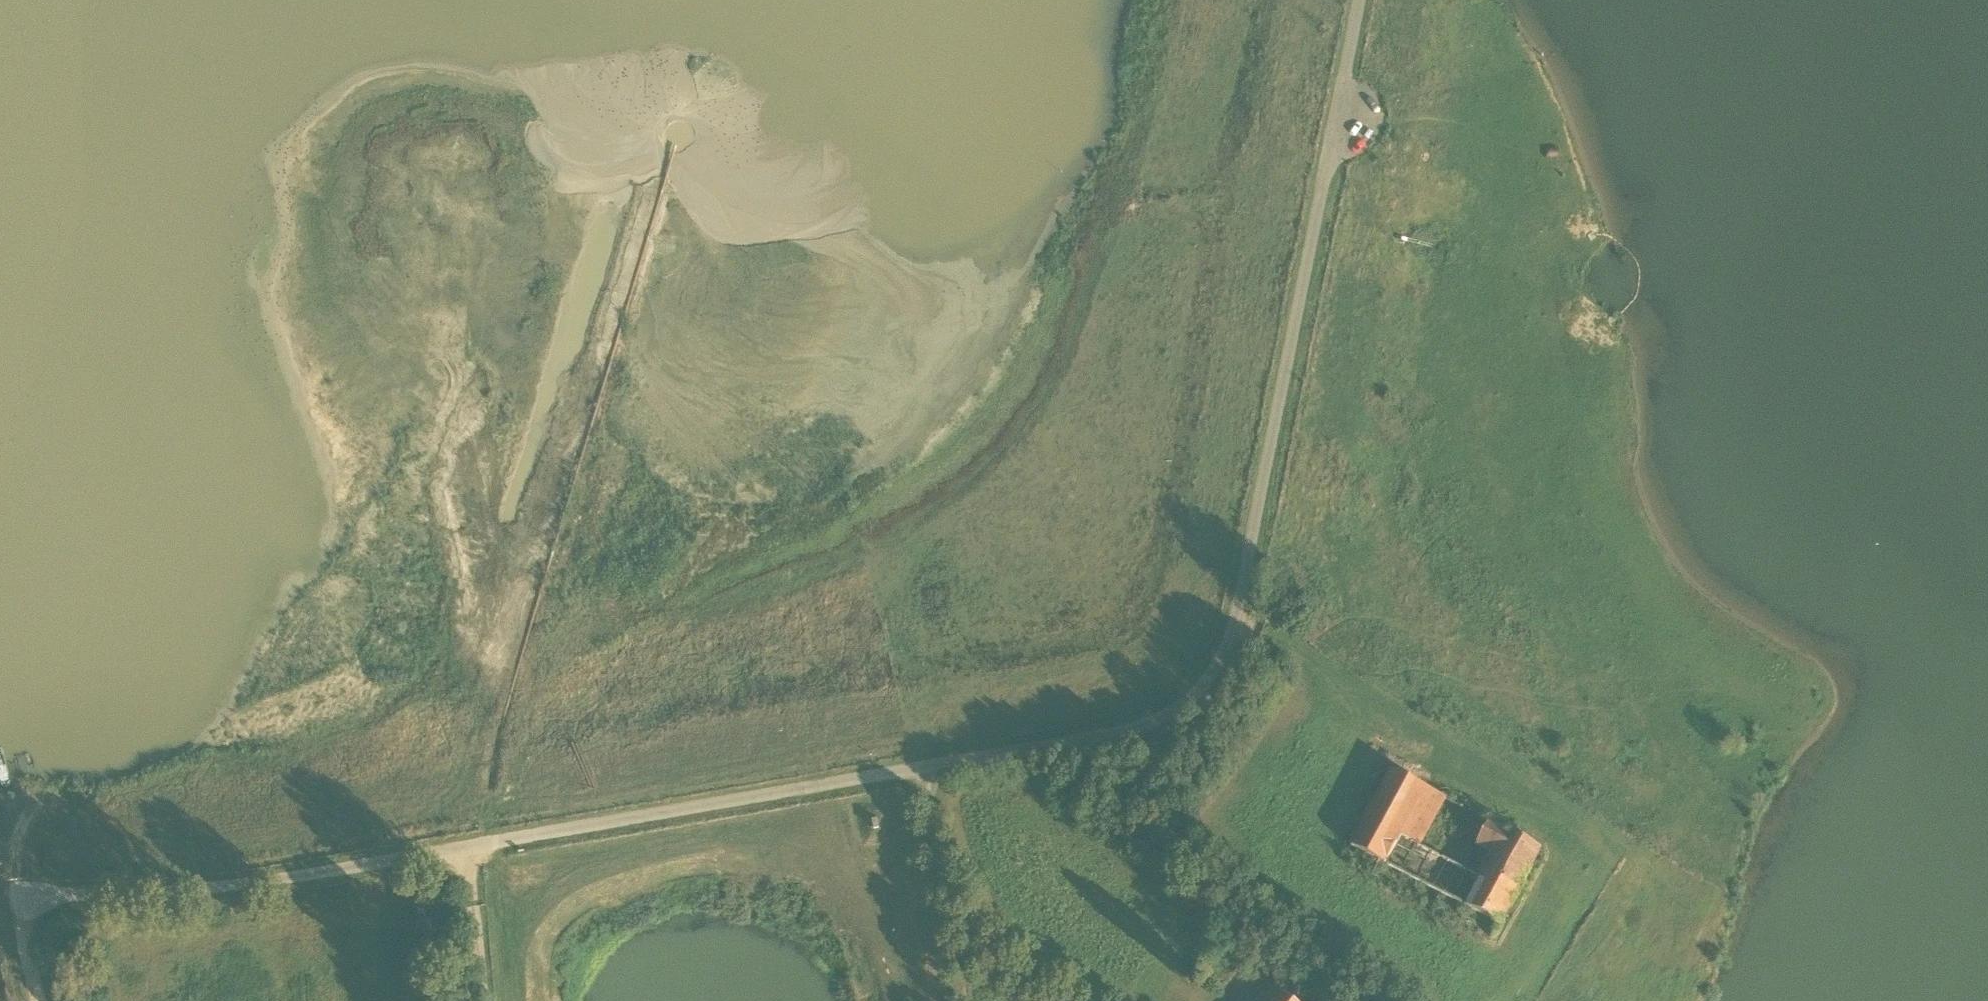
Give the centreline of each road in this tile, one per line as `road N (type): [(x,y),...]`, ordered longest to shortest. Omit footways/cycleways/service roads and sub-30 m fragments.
road 1 (unclassified): [(464,848),(1142,726),(1196,693),(1236,620),(1361,0)]
road 2 (unclassified): [(464,848),(159,894),(23,895)]
road 3 (track): [(480,1000),(464,848)]

